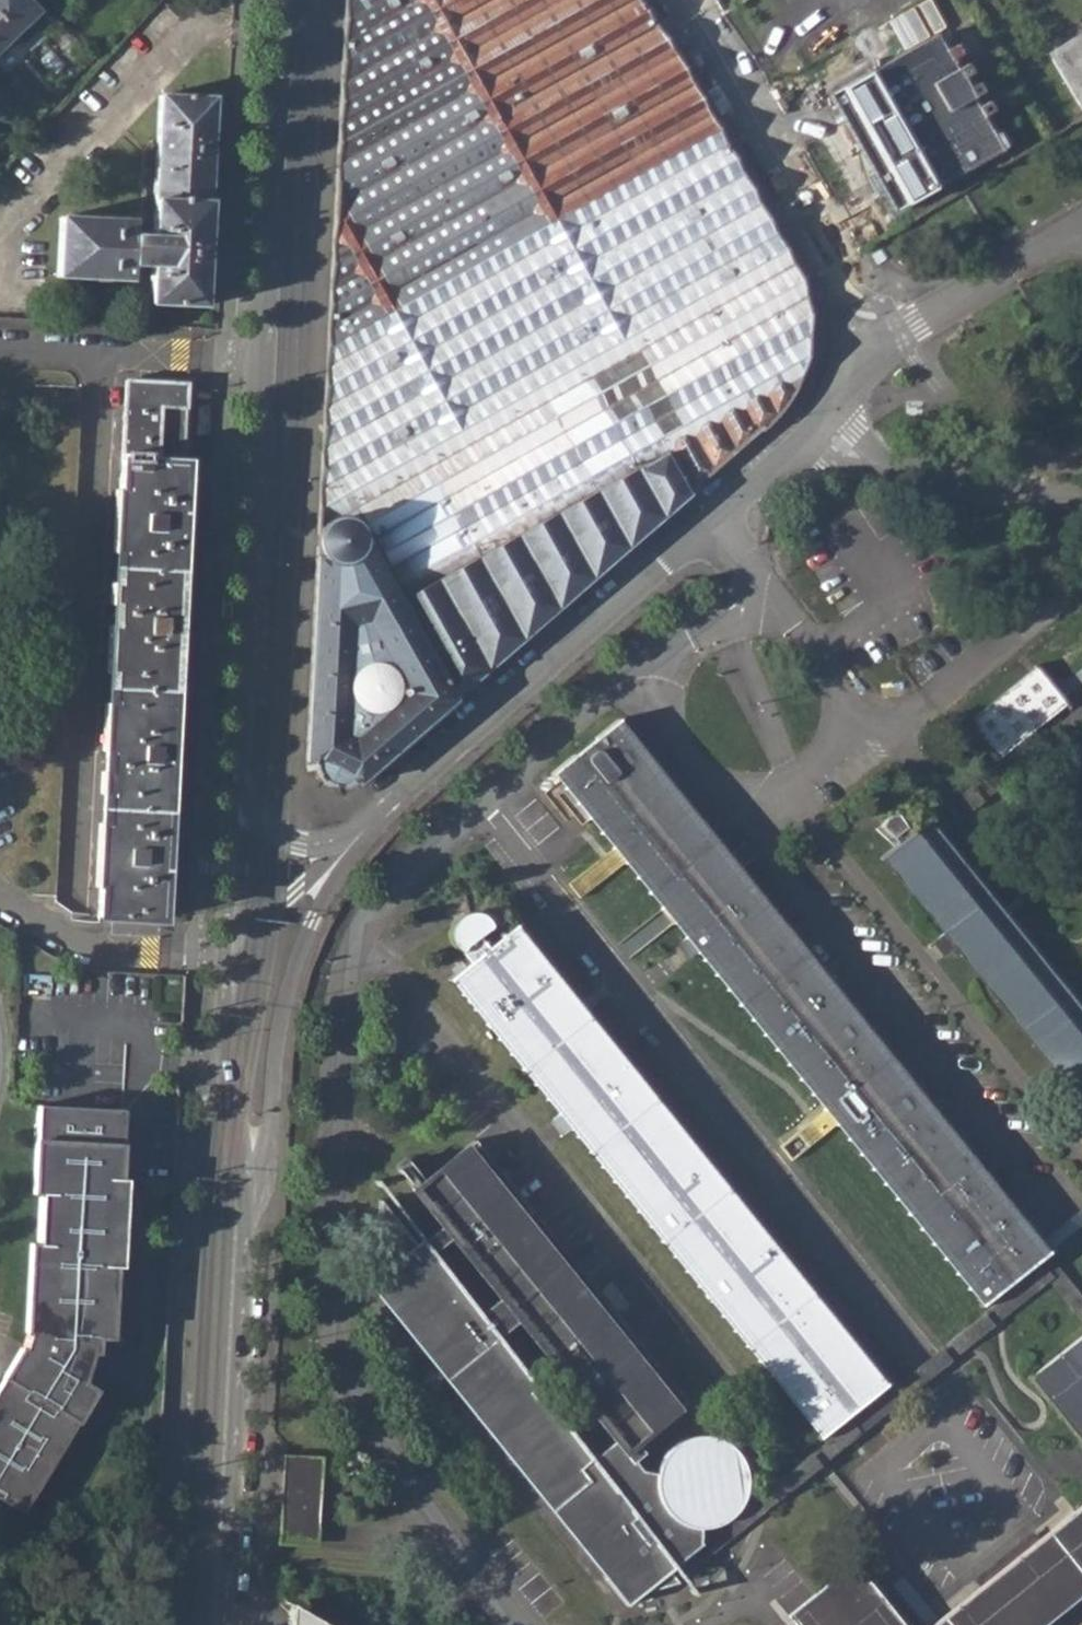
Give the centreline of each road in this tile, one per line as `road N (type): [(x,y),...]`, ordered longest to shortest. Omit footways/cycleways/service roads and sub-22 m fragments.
road 1 (residential): [(669,0),(838,285),(855,331),(855,367),(821,425),(386,806)]
road 2 (tertiary): [(241,747),(280,0)]
road 3 (tertiary): [(224,1624),(248,1187)]
road 4 (residential): [(248,1187),(268,1136),(281,1009),(299,950),(386,806)]
road 5 (tertiary): [(248,1187),(222,1034),(224,940)]
road 6 (tertiary): [(224,940),(241,747)]
road 7 (residential): [(349,834),(313,844),(270,832),(248,798),(241,747)]
road 8 (residential): [(349,834),(252,928),(224,940)]

